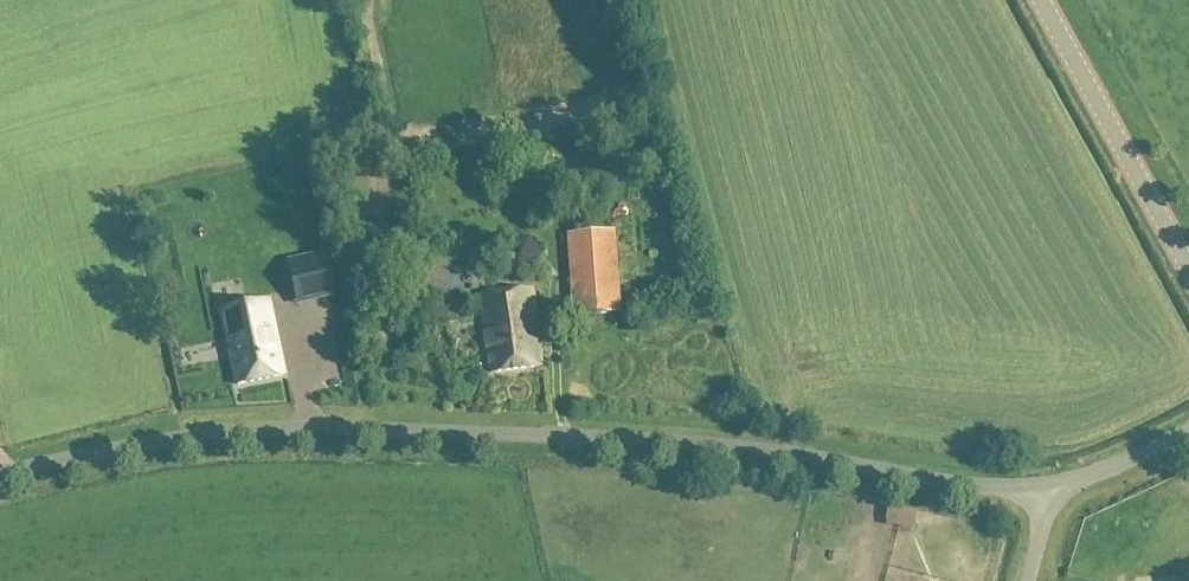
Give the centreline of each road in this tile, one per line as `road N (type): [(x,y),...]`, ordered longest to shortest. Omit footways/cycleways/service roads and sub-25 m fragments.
road 1 (unclassified): [(1050,488),(998,490),(681,442),(310,428),(202,436),(0,473)]
road 2 (tertiary): [(1188,272),(1037,0)]
road 3 (unclassified): [(1050,488),(1188,430)]

